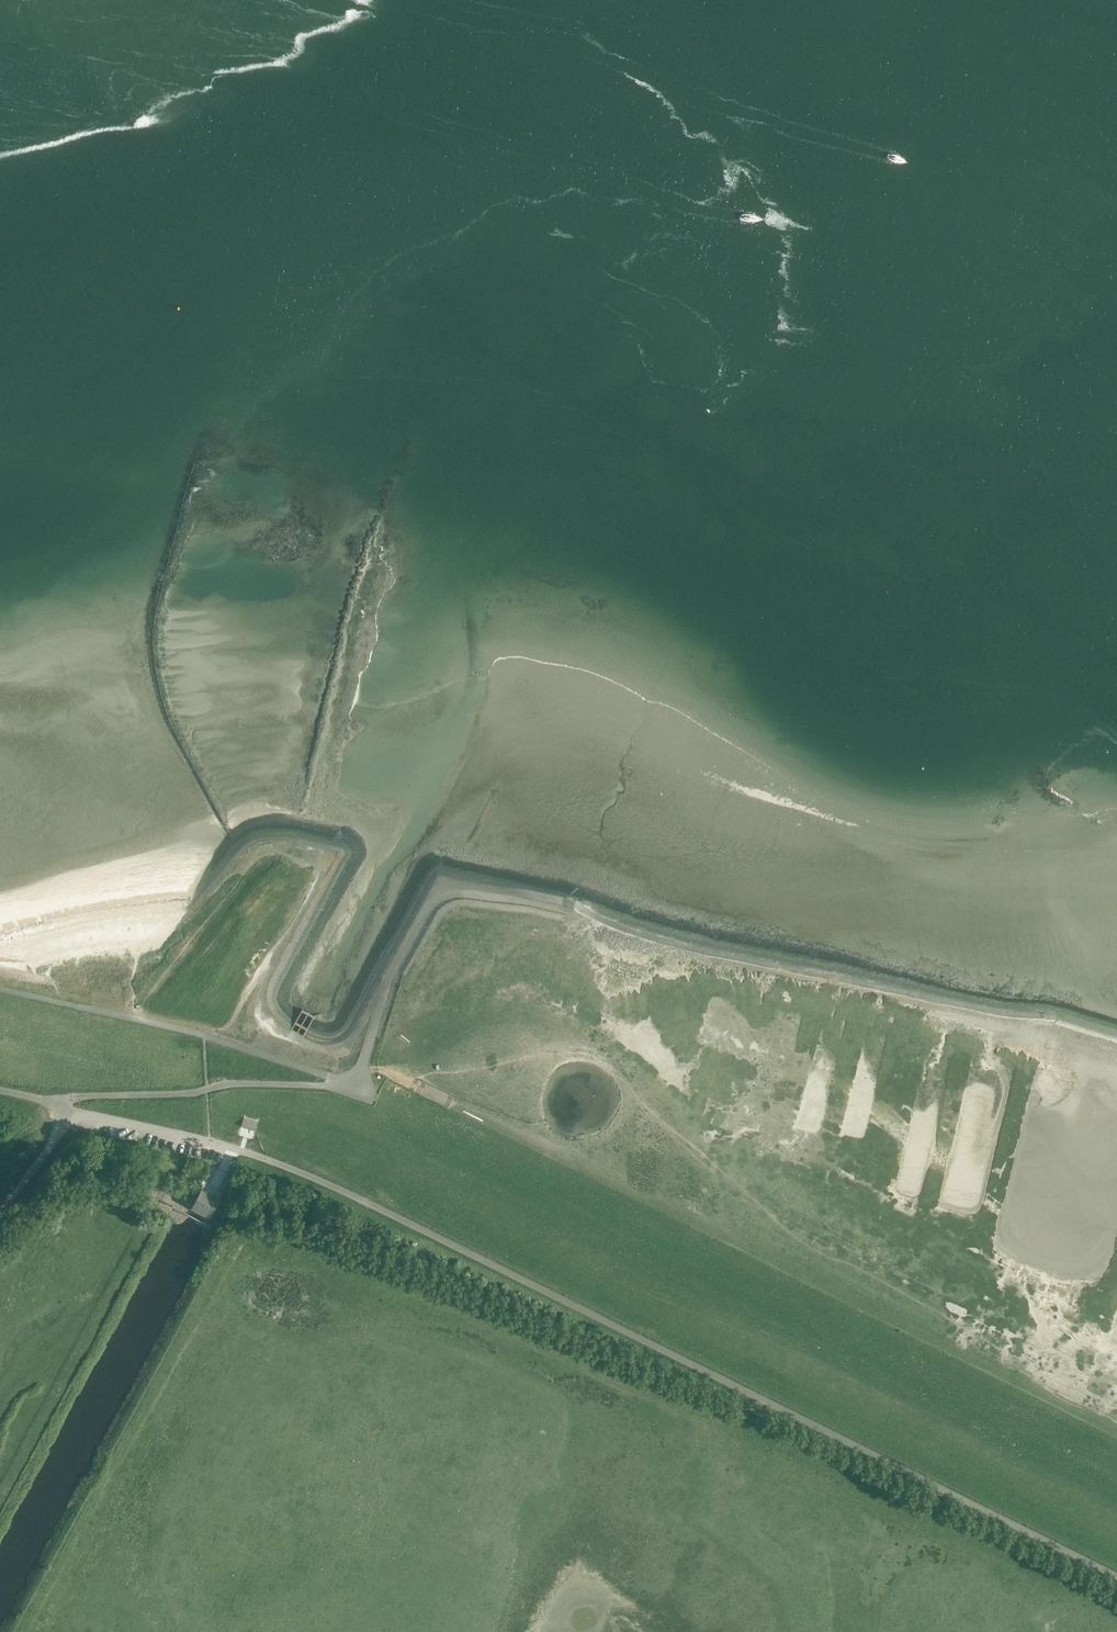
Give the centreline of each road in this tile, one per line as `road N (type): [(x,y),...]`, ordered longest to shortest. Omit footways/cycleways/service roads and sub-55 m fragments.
road 1 (unclassified): [(1116,1580),(314,1178),(203,1140),(69,1109)]
road 2 (unclassified): [(0,1213),(61,1132),(69,1109)]

